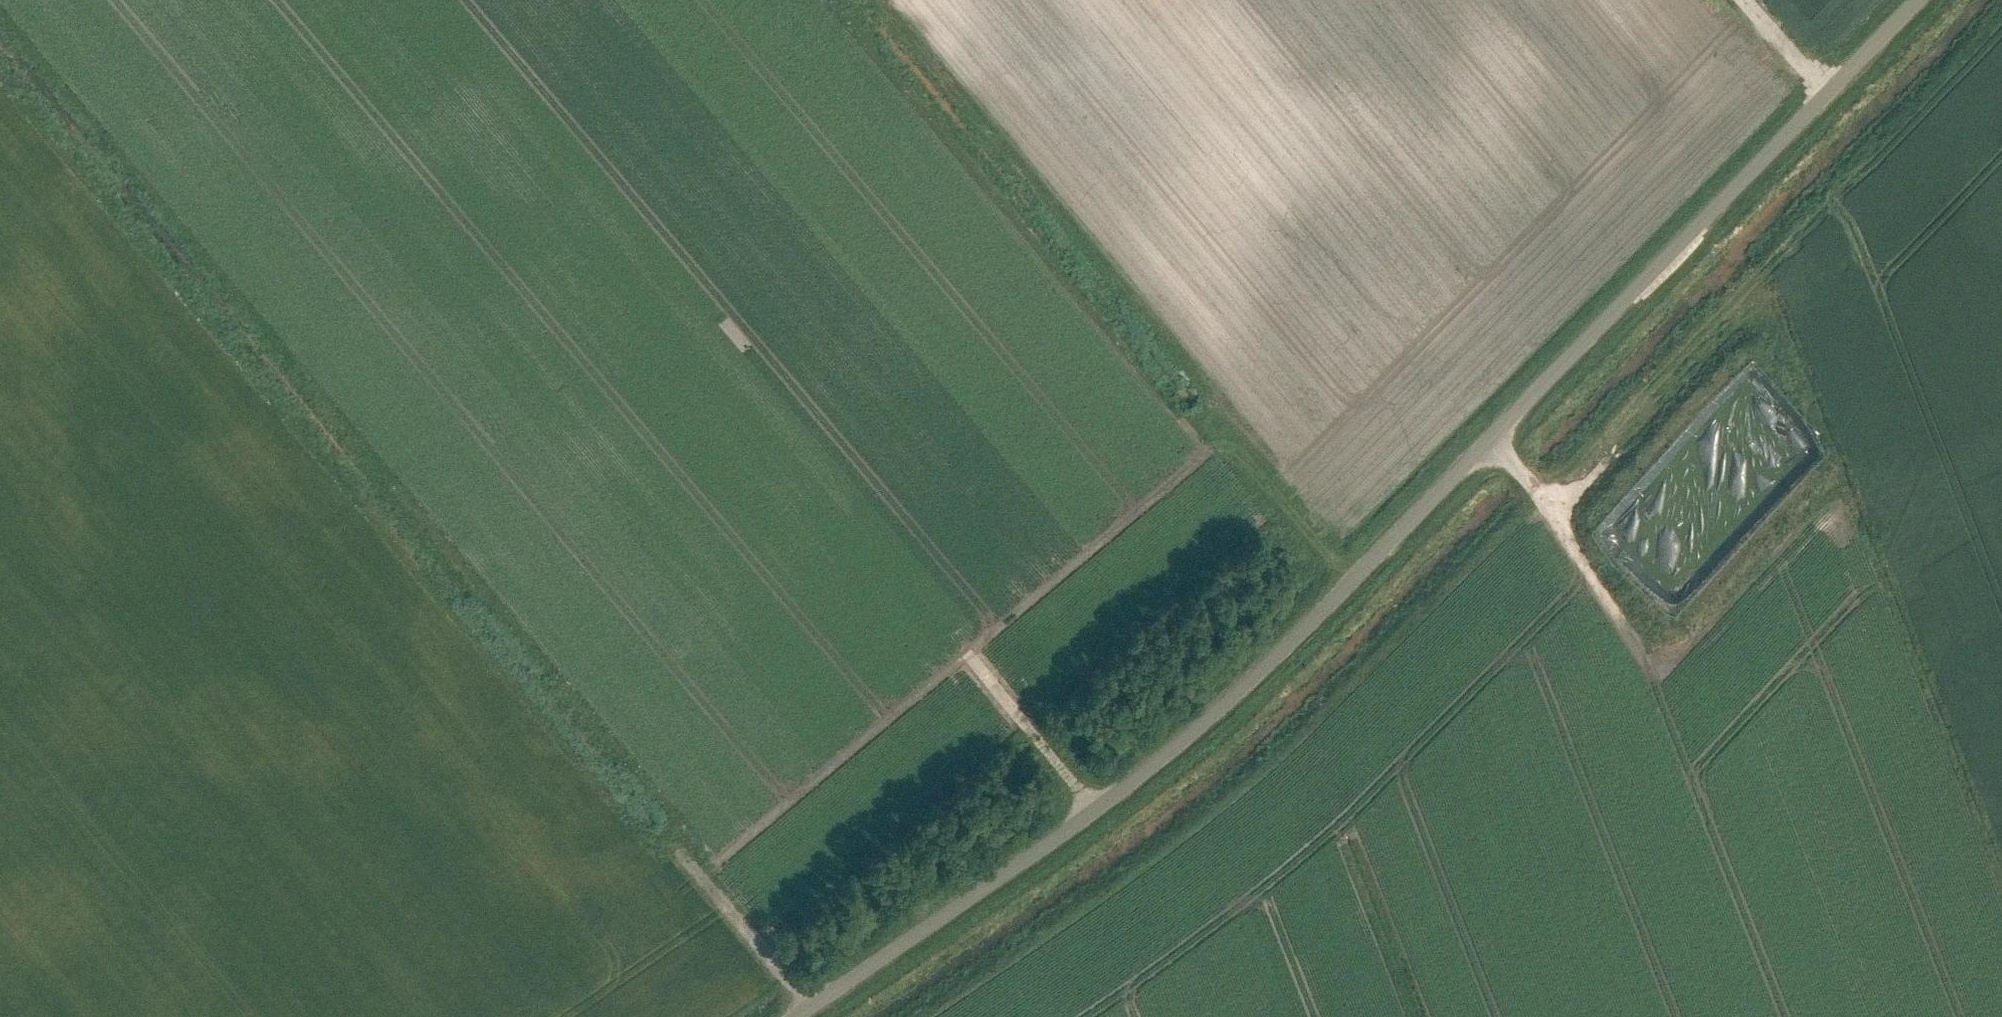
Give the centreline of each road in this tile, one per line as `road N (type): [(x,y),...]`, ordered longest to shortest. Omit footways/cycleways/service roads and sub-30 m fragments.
road 1 (unclassified): [(794,1016),(1122,791),(1239,690),(1920,0)]

